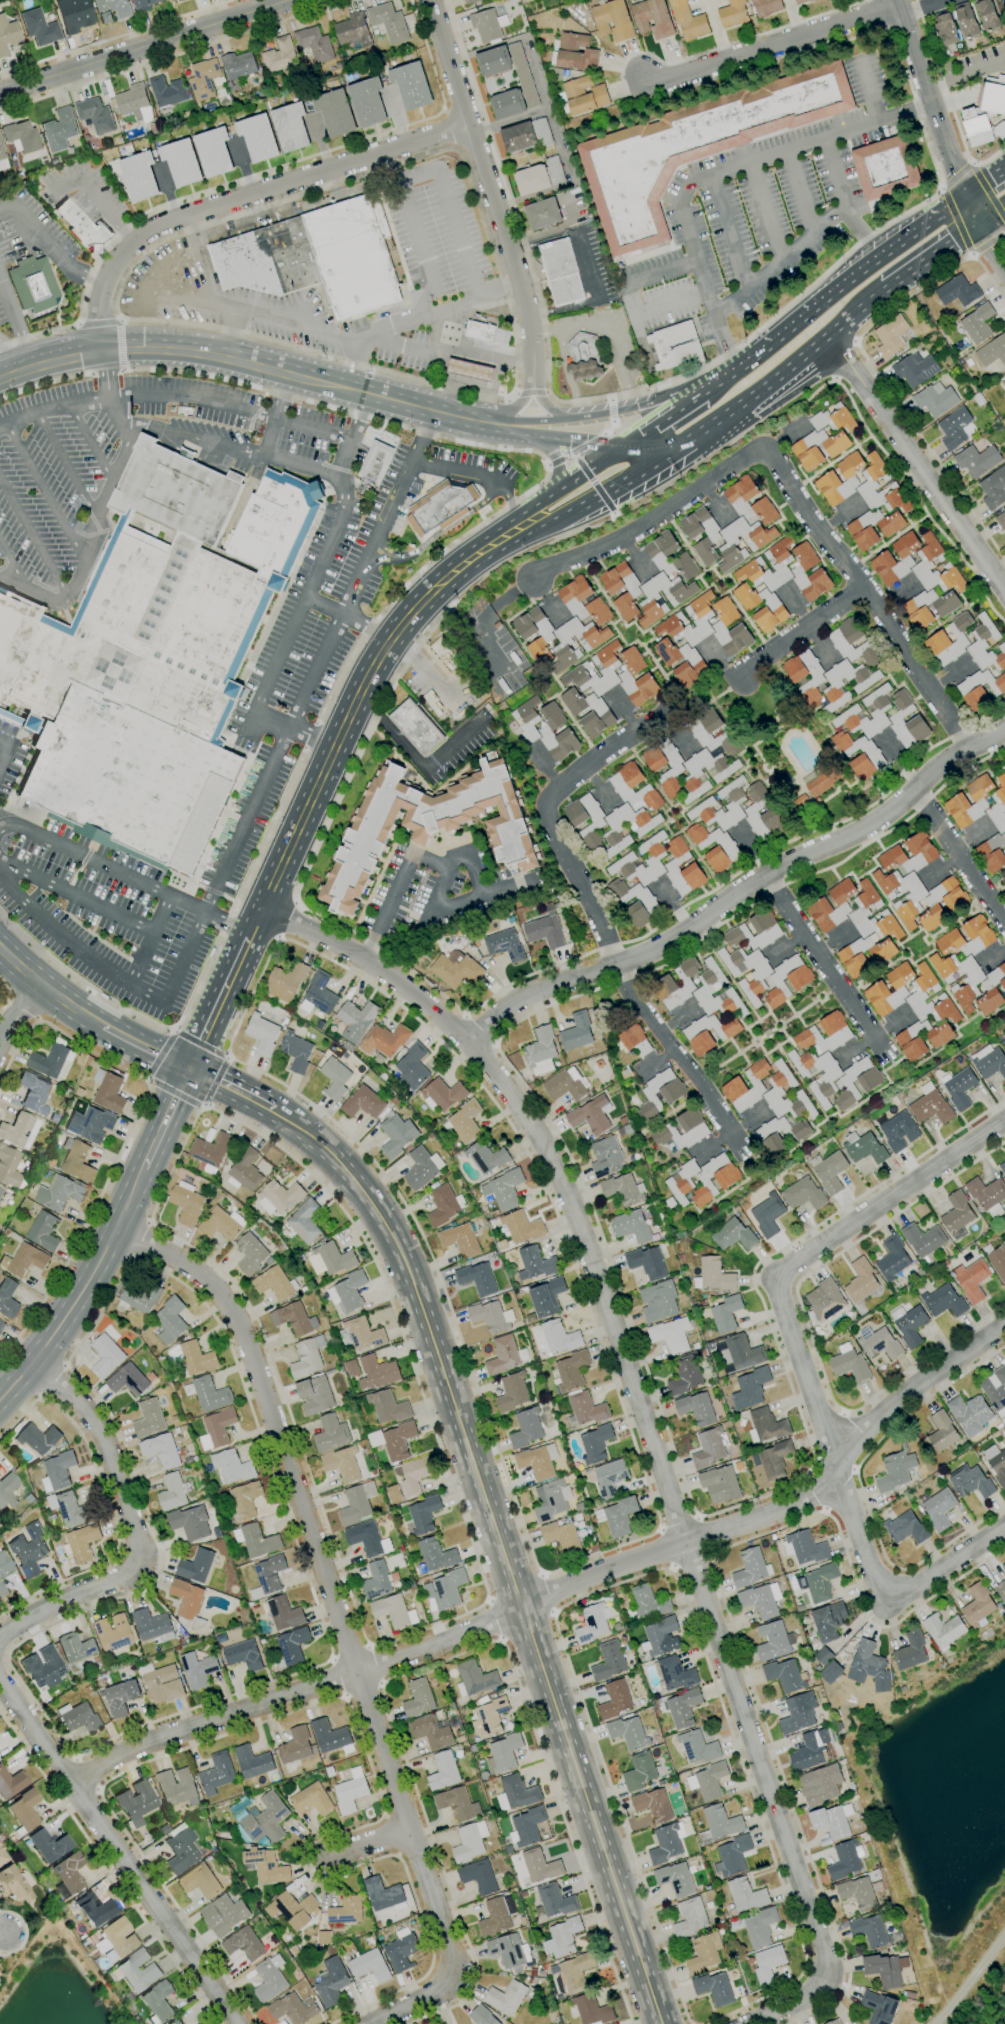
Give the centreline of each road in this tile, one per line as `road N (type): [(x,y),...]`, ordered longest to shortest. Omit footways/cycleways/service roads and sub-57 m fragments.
road 1 (residential): [(262,906),(347,948),(412,994),(469,1040),(531,1123),(567,1191),(831,1979)]
road 2 (residential): [(1004,1324),(899,1395),(788,1509),(357,1672),(158,1735),(69,1780)]
road 3 (secondary): [(662,2023),(398,1249),(369,1191),(278,1115)]
road 4 (residential): [(118,1227),(196,1271),(222,1297),(244,1339),(409,1829),(457,1981),(372,2023)]
road 5 (residential): [(1004,729),(940,765),(881,818),(769,872),(656,949),(517,999),(469,1040)]
road 6 (residential): [(534,579),(765,451),(969,747)]
road 7 (primary): [(524,525),(457,567),(393,637),(262,906)]
road 8 (residential): [(470,125),(138,236),(105,282),(101,348)]
road 9 (residential): [(0,1681),(240,2023)]
road 10 (tertiary): [(429,0),(521,286),(533,392)]
road 11 (secondary): [(0,376),(101,348),(165,347),(345,387)]
road 12 (residential): [(775,1276),(884,1607)]
road 13 (residential): [(672,706),(575,774),(545,807),(618,964)]
road 14 (residential): [(828,337),(1004,592)]
road 15 (residential): [(287,0),(0,91)]
road 16 (tertiary): [(896,0),(955,177),(1004,268)]
road 17 (residential): [(1004,1121),(775,1276)]
road 18 (residential): [(898,6),(647,85),(642,73)]
road 19 (primary): [(965,197),(764,348)]
road 20 (residential): [(32,1364),(98,1426),(146,1569)]
road 21 (primary): [(557,522),(756,395)]
road 22 (residential): [(618,964),(739,1146)]
road 23 (residential): [(765,875),(883,1051)]
road 24 (primary): [(118,1227),(81,1293),(0,1400)]
road 25 (primary): [(709,388),(591,416),(505,425)]
road 26 (primary): [(190,1066),(118,1227)]
road 27 (primary): [(262,906),(190,1066)]
road 28 (secondary): [(345,387),(505,425)]
road 29 (residential): [(146,1569),(68,1596),(0,1641)]
road 30 (primary): [(505,425),(553,439),(634,445),(661,459)]
road 31 (residential): [(915,791),(1004,923)]
road 32 (residential): [(864,587),(750,666),(743,679)]
road 33 (residential): [(1004,1526),(884,1607)]
road 34 (secondary): [(99,1023),(0,951)]

